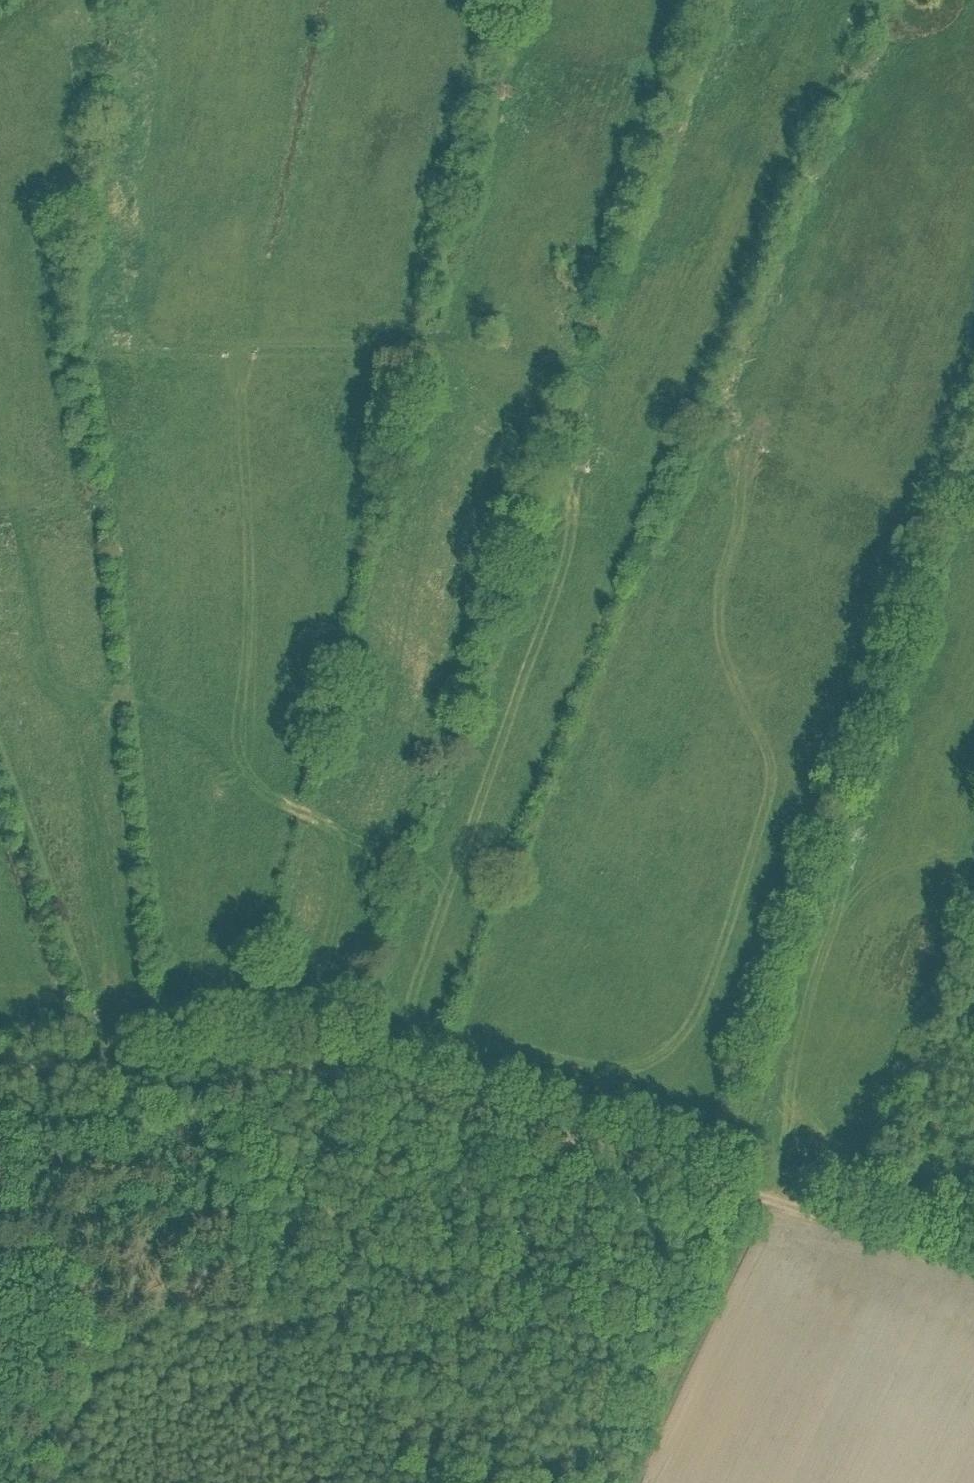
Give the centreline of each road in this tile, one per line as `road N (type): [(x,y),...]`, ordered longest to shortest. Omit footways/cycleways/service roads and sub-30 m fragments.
road 1 (track): [(113,1069),(338,1064),(973,1257)]

